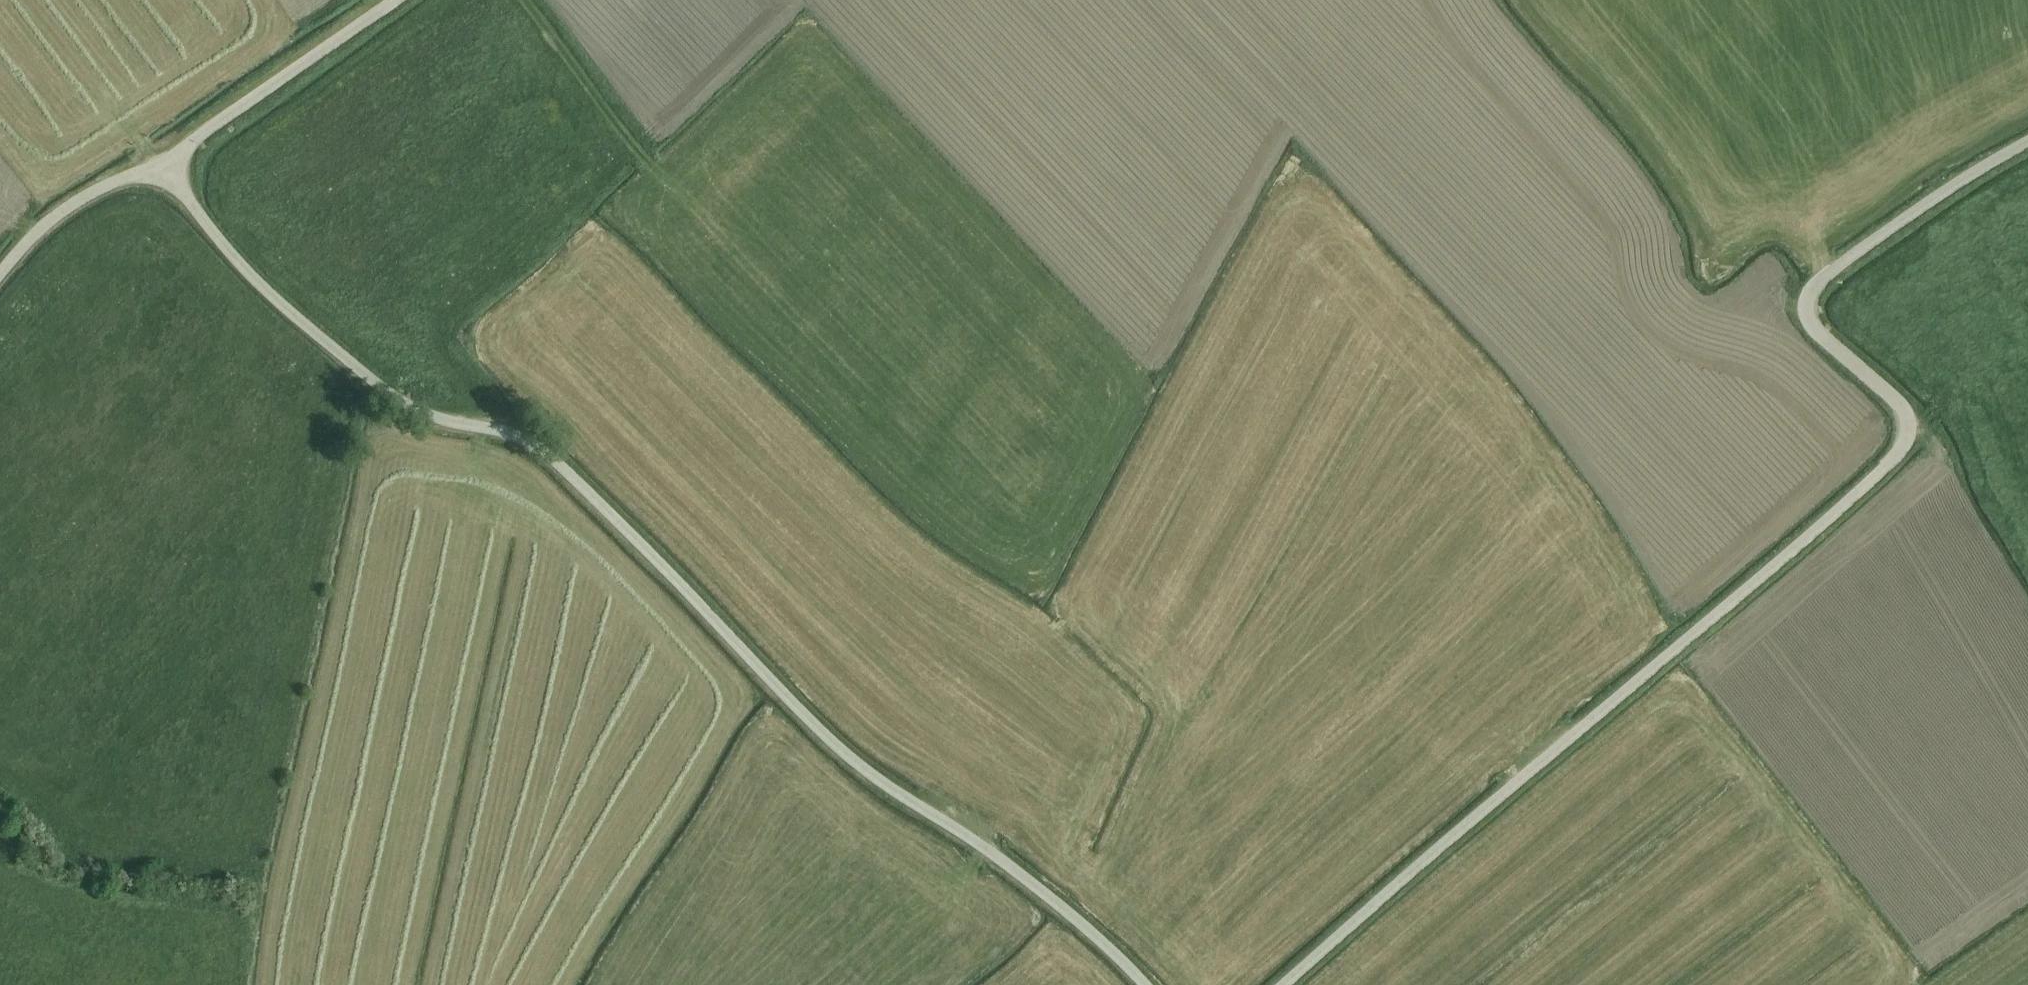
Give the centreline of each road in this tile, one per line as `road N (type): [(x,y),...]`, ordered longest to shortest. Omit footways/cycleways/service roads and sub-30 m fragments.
road 1 (unclassified): [(1146,984),(1090,930),(922,801),(843,757),(602,496),(531,443),(433,417),(373,386),(214,235),(157,168)]
road 2 (unclassified): [(1283,984),(1902,450),(1904,411),(1813,327),(1811,295),(1835,268),(2027,142)]
road 3 (unclassified): [(157,168),(399,0)]
road 4 (unclassified): [(0,273),(50,219),(157,168)]

